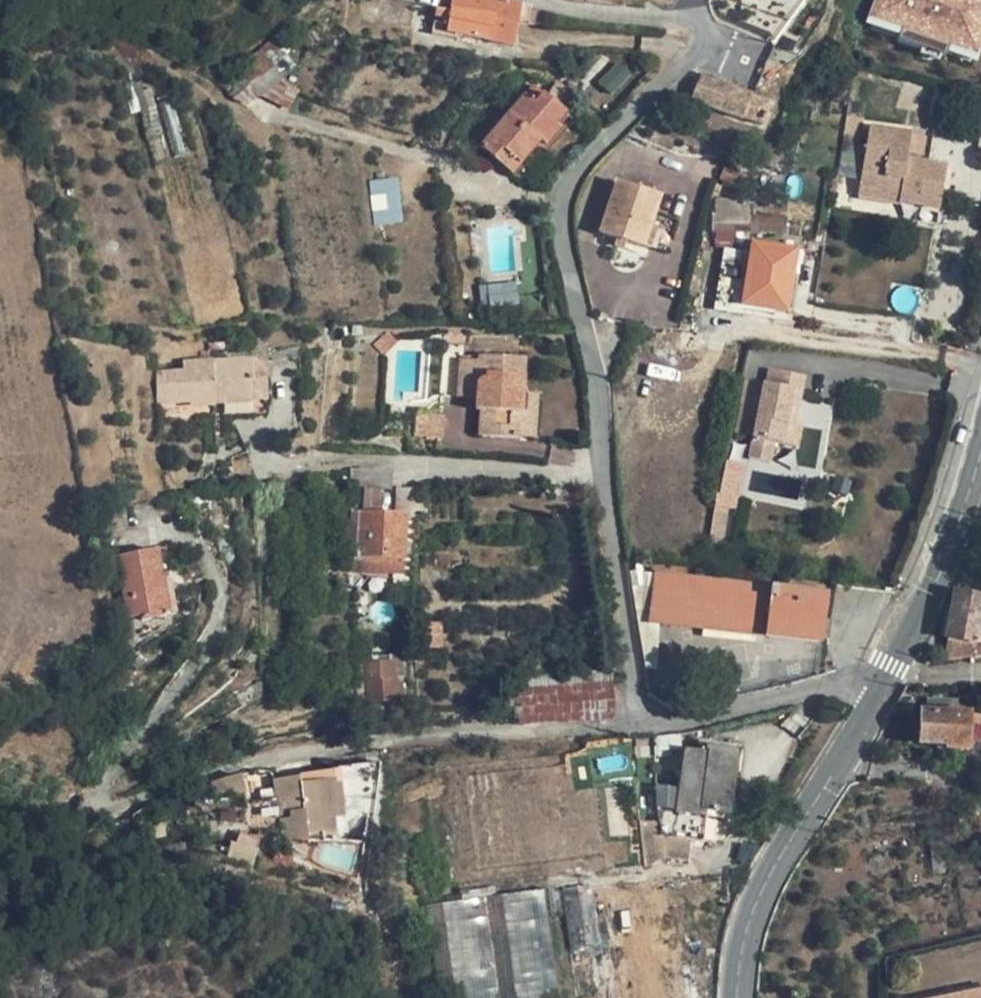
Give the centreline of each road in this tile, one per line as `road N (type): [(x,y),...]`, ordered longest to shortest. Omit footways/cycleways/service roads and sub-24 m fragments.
road 1 (residential): [(542,0),(696,20),(704,30),(695,59),(563,195),(600,394),(638,702),(652,722),(843,685),(883,689)]
road 2 (secondary): [(883,689),(761,892),(741,997)]
road 3 (secondary): [(980,463),(934,591),(883,689)]

